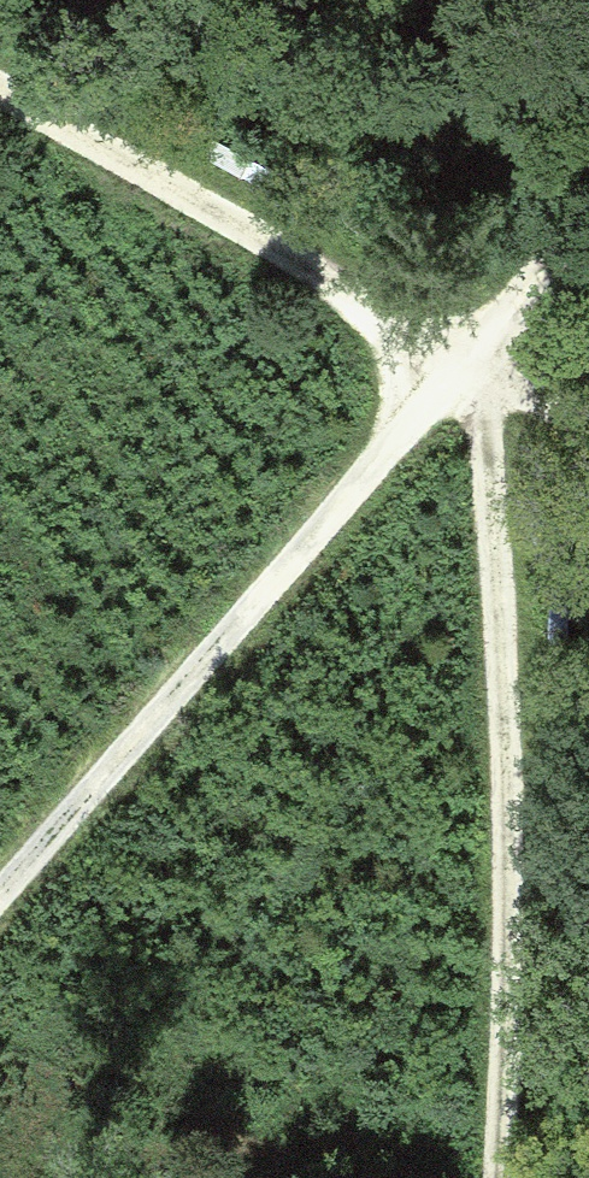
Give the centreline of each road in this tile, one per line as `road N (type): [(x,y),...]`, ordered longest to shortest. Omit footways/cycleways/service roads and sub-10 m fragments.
road 1 (track): [(508,1177),(521,731),(503,448),(471,354)]
road 2 (track): [(471,354),(0,894)]
road 3 (track): [(0,78),(588,421)]
road 4 (track): [(588,220),(471,354)]

